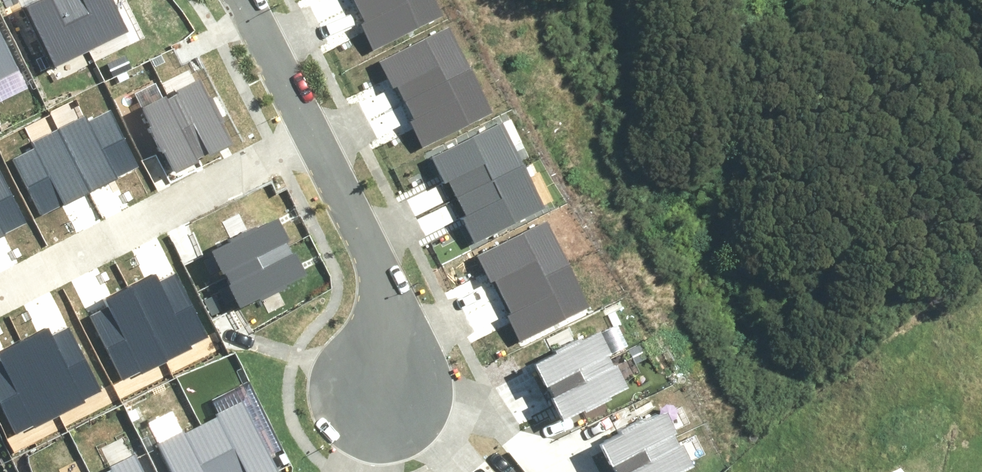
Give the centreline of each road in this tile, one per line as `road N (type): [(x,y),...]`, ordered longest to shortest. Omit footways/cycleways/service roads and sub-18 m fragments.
road 1 (residential): [(0,281),(307,125)]
road 2 (residential): [(307,125),(379,288),(383,377)]
road 3 (residential): [(237,0),(307,125)]

